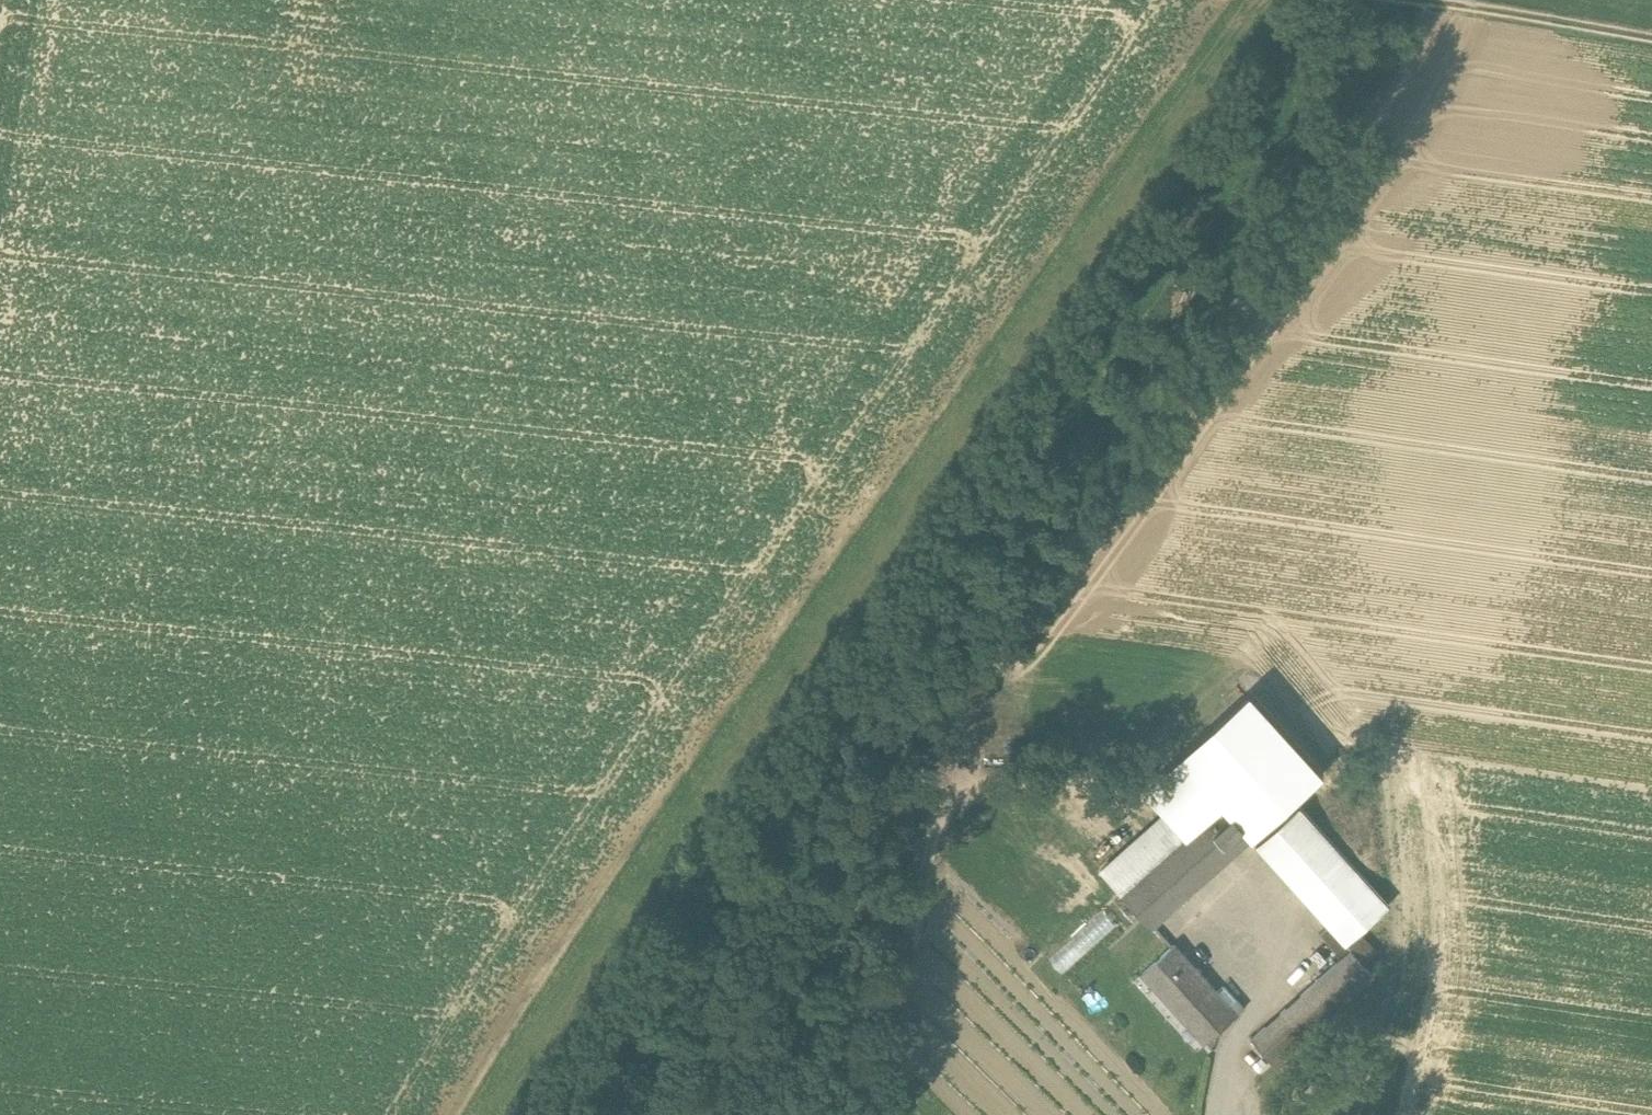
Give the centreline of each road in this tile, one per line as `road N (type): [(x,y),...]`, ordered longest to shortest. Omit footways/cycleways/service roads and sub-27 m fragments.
road 1 (track): [(1651,38),(1412,0)]

